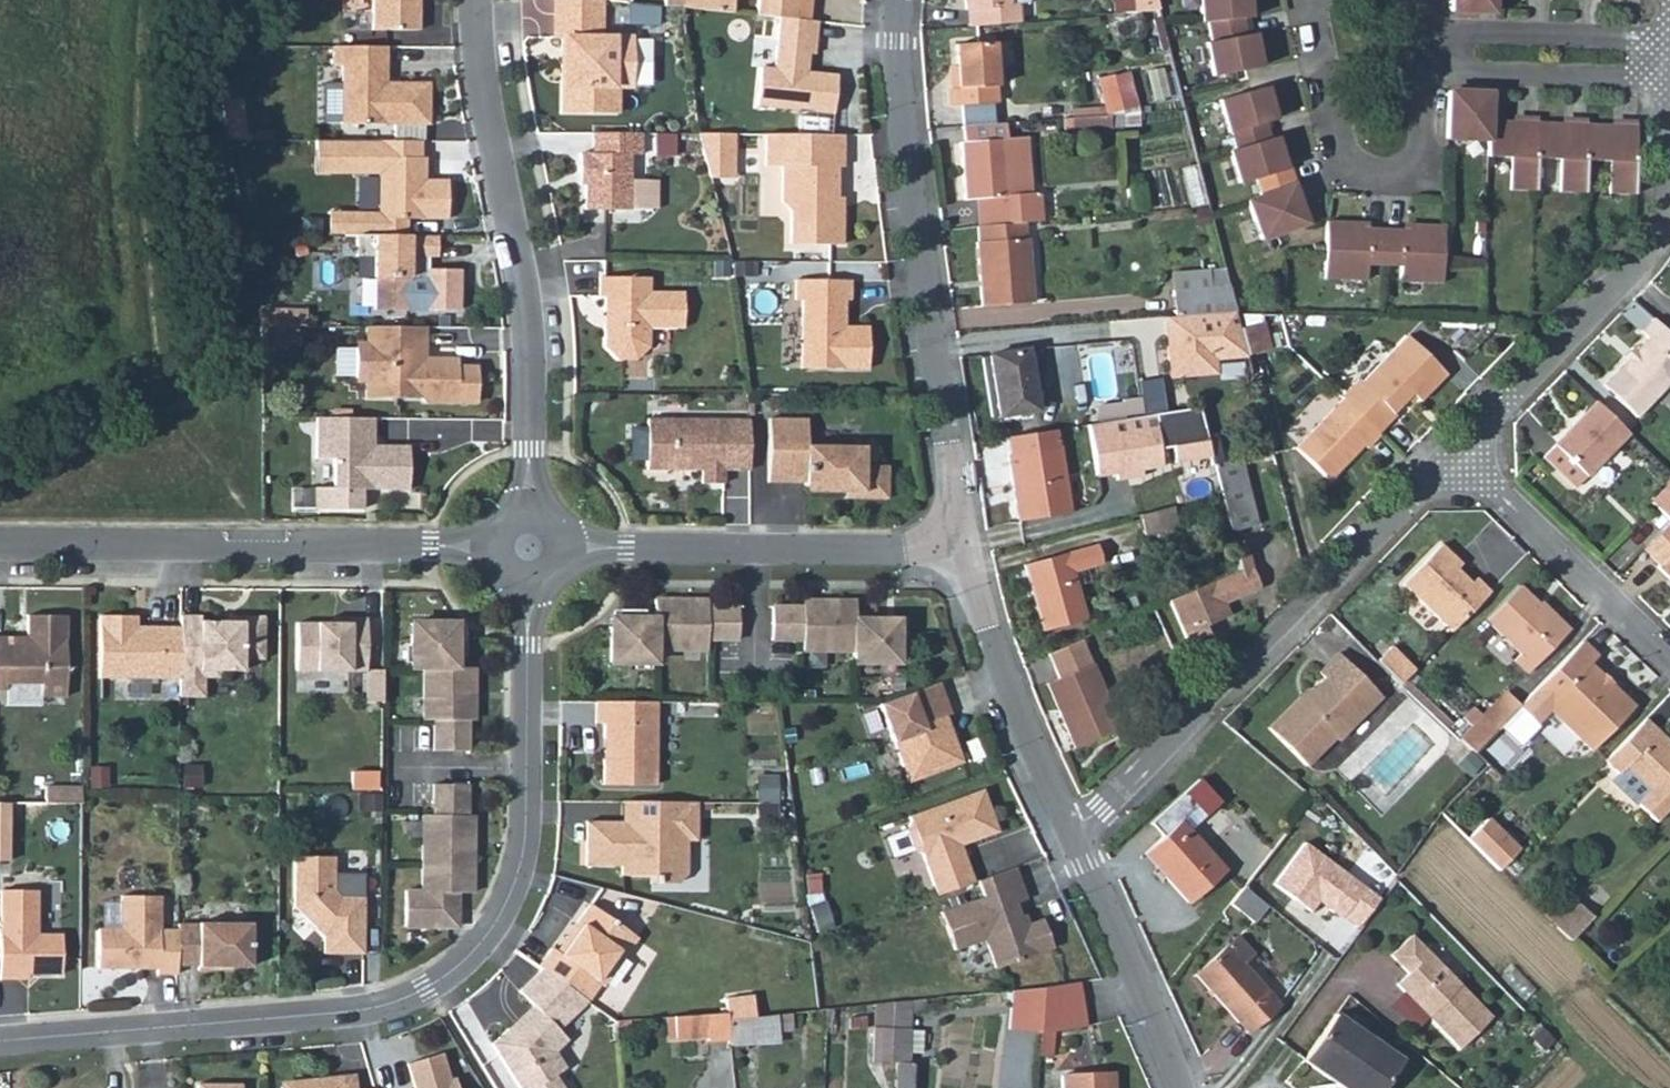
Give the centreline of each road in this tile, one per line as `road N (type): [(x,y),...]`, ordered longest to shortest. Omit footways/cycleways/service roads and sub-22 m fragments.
road 1 (residential): [(528,549),(519,865),(484,941),(456,967),(425,988),(355,1011),(0,1042)]
road 2 (residential): [(897,0),(897,88),(961,554)]
road 3 (residential): [(528,549),(528,336),(474,0)]
road 4 (residential): [(1457,450),(1102,806),(1066,827)]
road 5 (residential): [(0,546),(528,549)]
road 6 (residential): [(961,554),(528,549)]
road 7 (residential): [(1669,110),(1667,195),(1650,246),(1457,450)]
road 8 (residential): [(1313,0),(1337,151),(1349,172),(1396,175),(1415,164),(1426,72)]
road 9 (residential): [(1669,660),(1457,450)]
road 10 (residential): [(961,554),(1066,827)]
road 11 (residential): [(1066,827),(1177,1087)]
road 12 (residential): [(1426,72),(1669,82)]
road 13 (residential): [(1669,40),(1427,33)]

